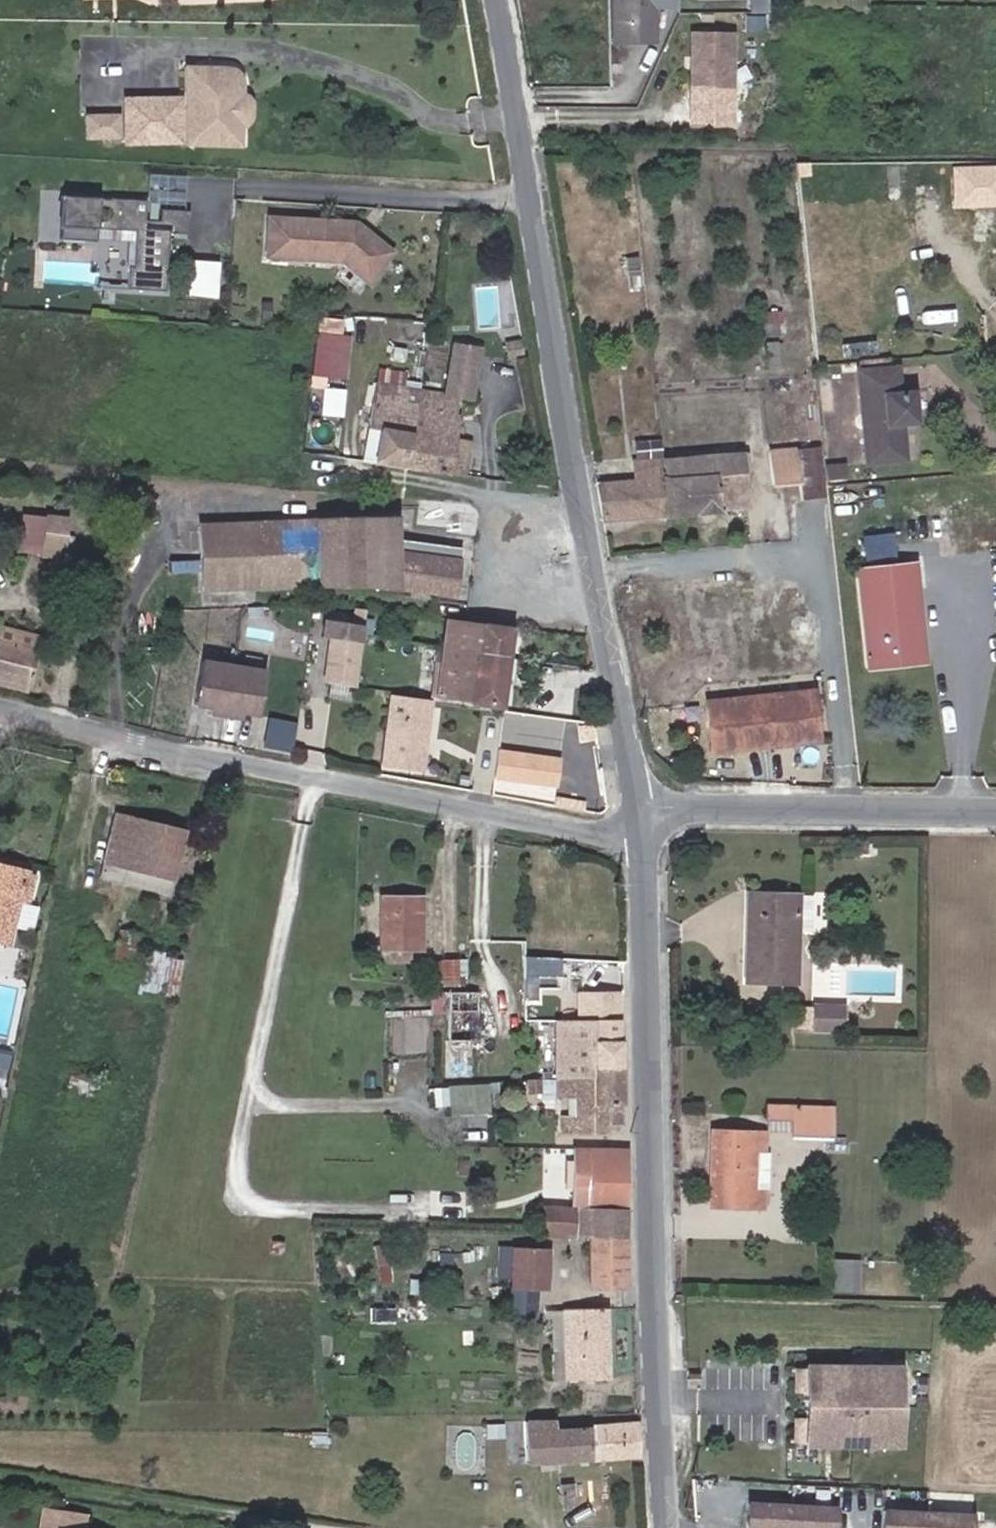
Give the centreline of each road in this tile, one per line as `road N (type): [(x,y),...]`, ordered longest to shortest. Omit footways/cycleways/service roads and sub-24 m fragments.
road 1 (residential): [(640,822),(579,507),(497,0)]
road 2 (residential): [(666,1527),(640,822)]
road 3 (residential): [(0,706),(626,839),(640,822)]
road 4 (residential): [(640,822),(653,807),(995,810)]
road 5 (unclassified): [(329,1527),(0,1469)]

